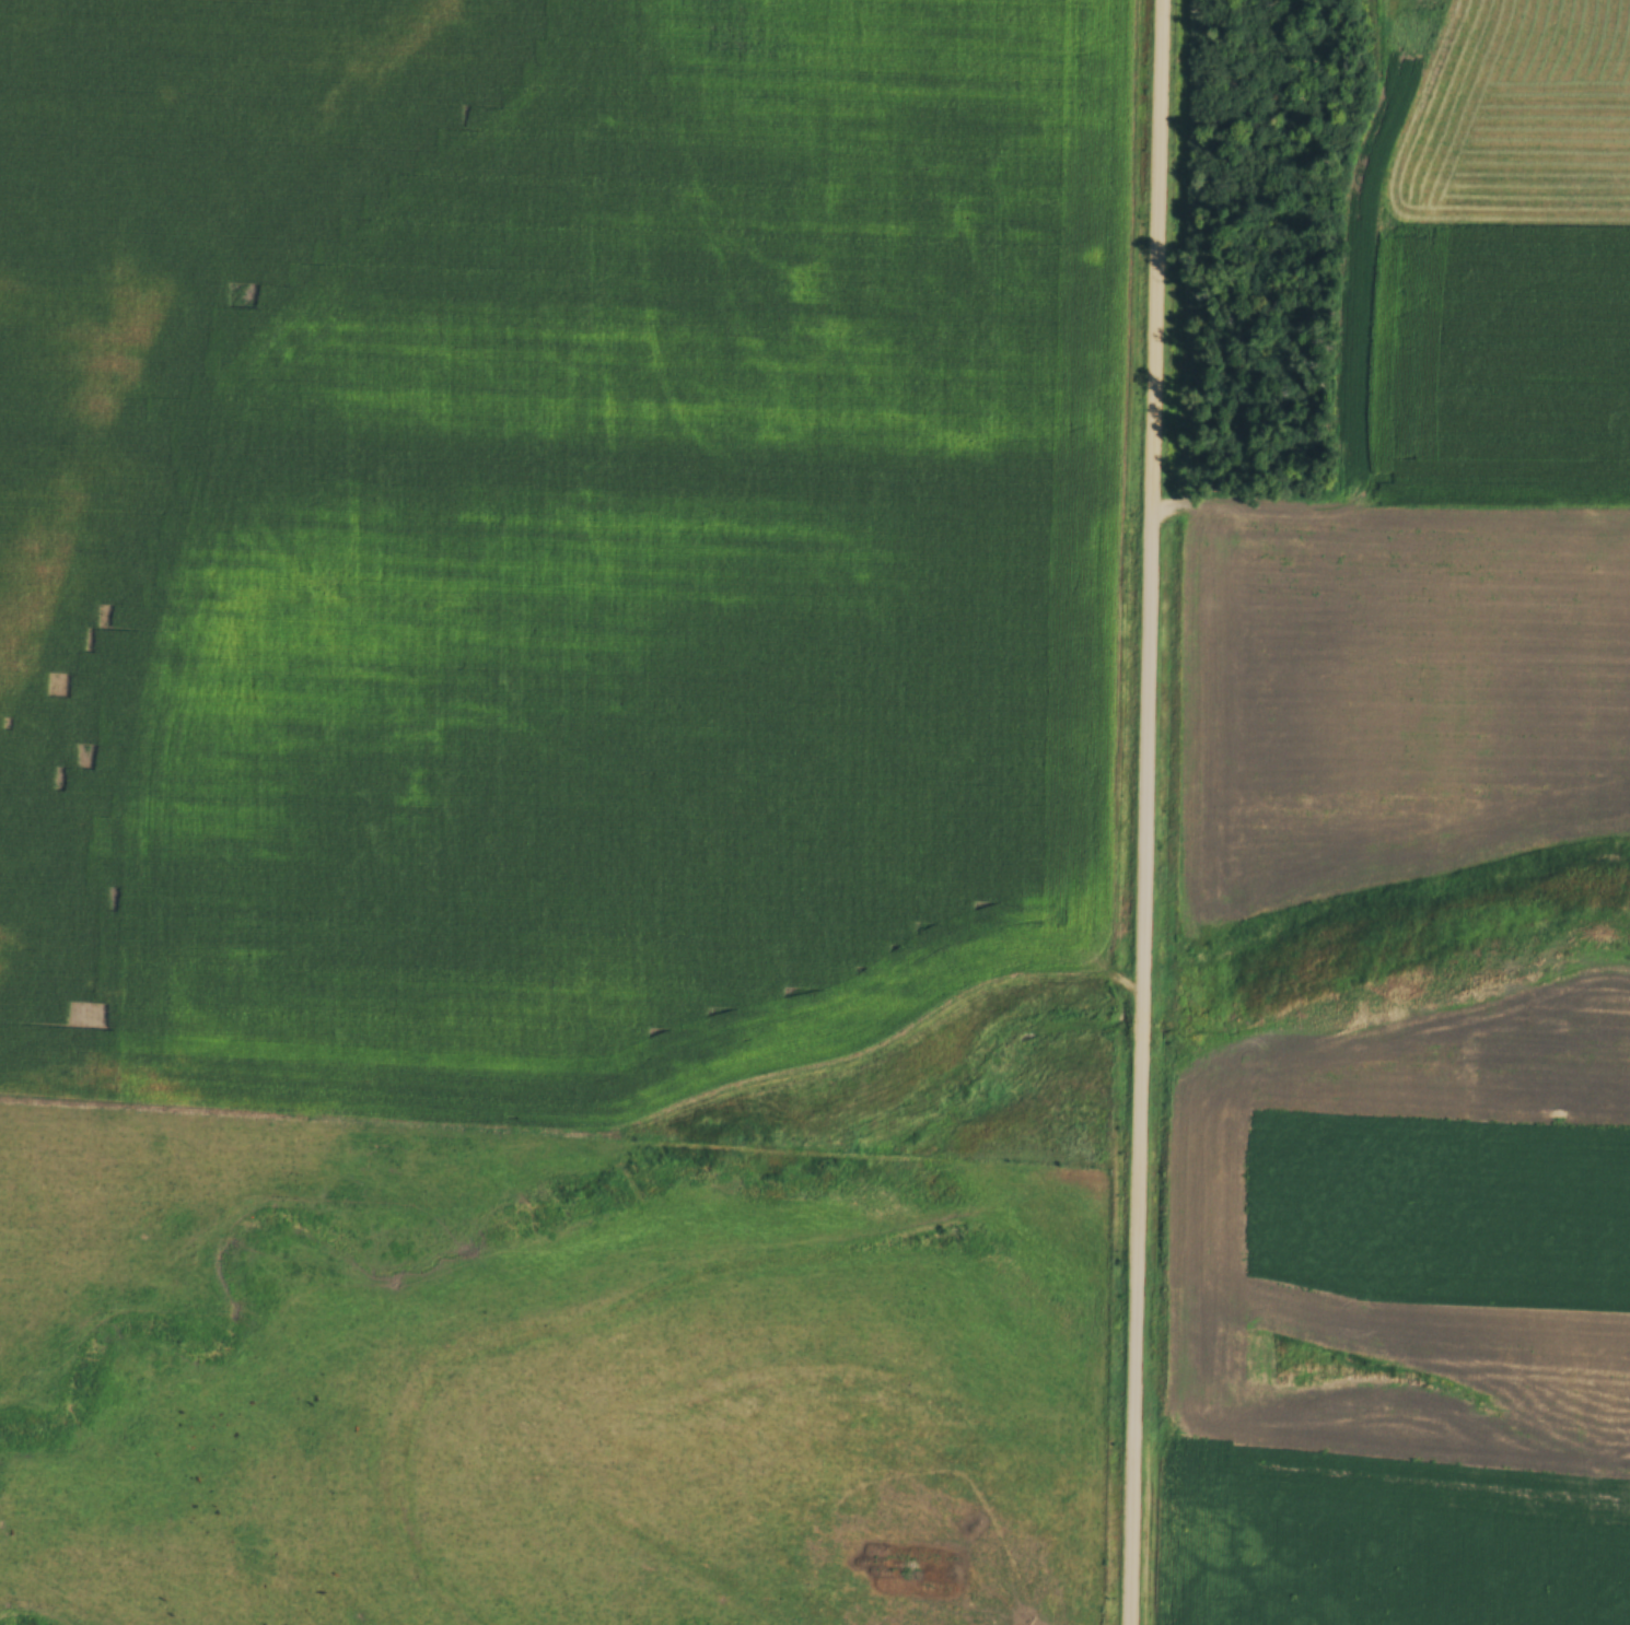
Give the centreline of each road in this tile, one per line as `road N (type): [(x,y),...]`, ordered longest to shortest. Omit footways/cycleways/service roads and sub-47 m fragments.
road 1 (residential): [(1174,1624),(1255,552),(1274,0)]

